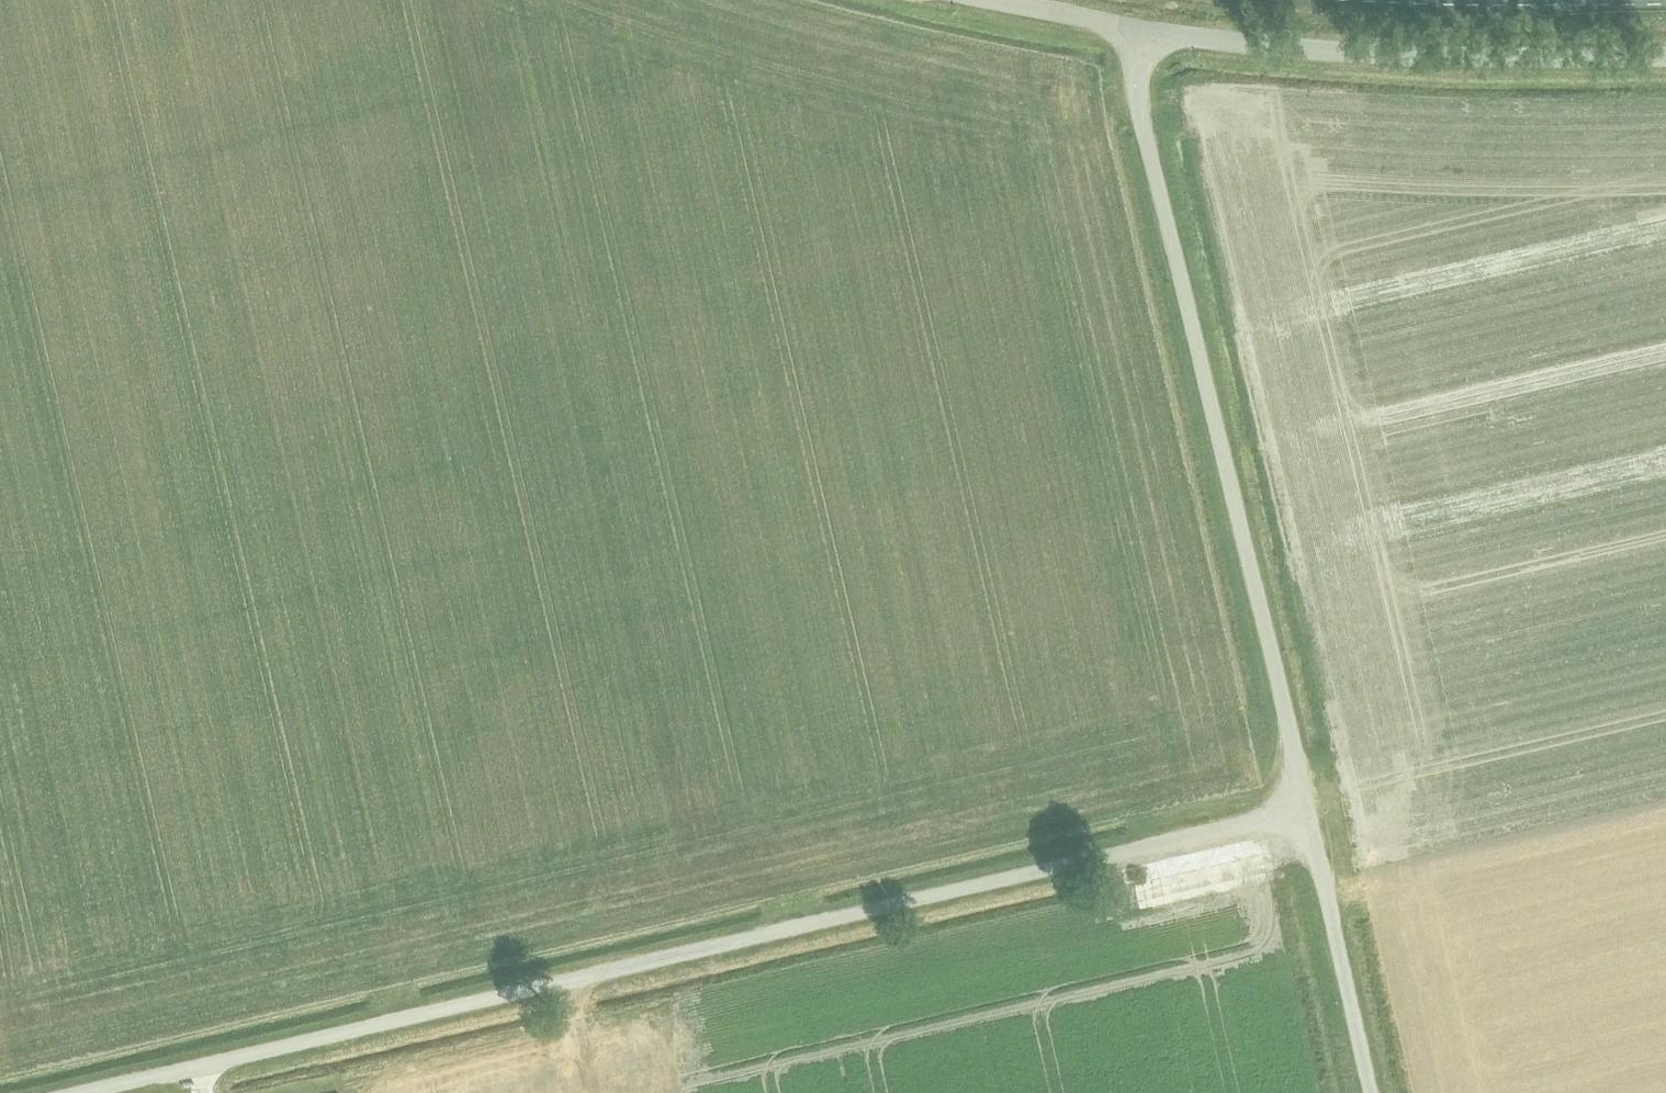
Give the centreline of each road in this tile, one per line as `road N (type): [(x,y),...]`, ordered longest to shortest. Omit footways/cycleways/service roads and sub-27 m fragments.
road 1 (unclassified): [(80,1092),(1306,809)]
road 2 (unclassified): [(1306,809),(1138,106),(1147,29)]
road 3 (unclassified): [(1147,29),(1376,55),(1665,56)]
road 4 (unclassified): [(1372,1092),(1306,809)]
road 5 (unclassified): [(1147,29),(988,0)]

